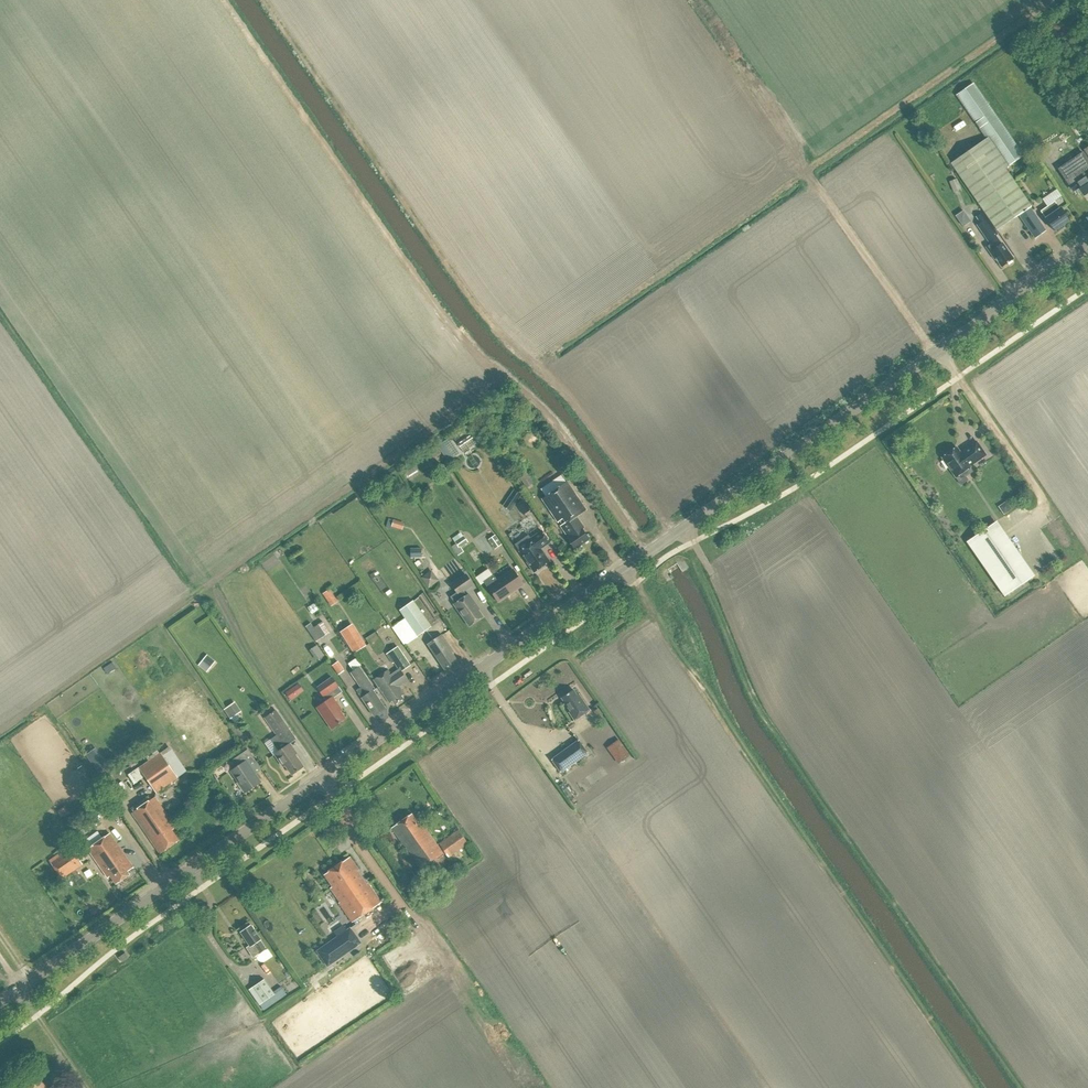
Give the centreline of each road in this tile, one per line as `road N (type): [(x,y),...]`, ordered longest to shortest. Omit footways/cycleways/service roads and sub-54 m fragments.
road 1 (tertiary): [(0,1001),(1087,248)]
road 2 (track): [(232,0),(451,315),(546,408),(646,555)]

